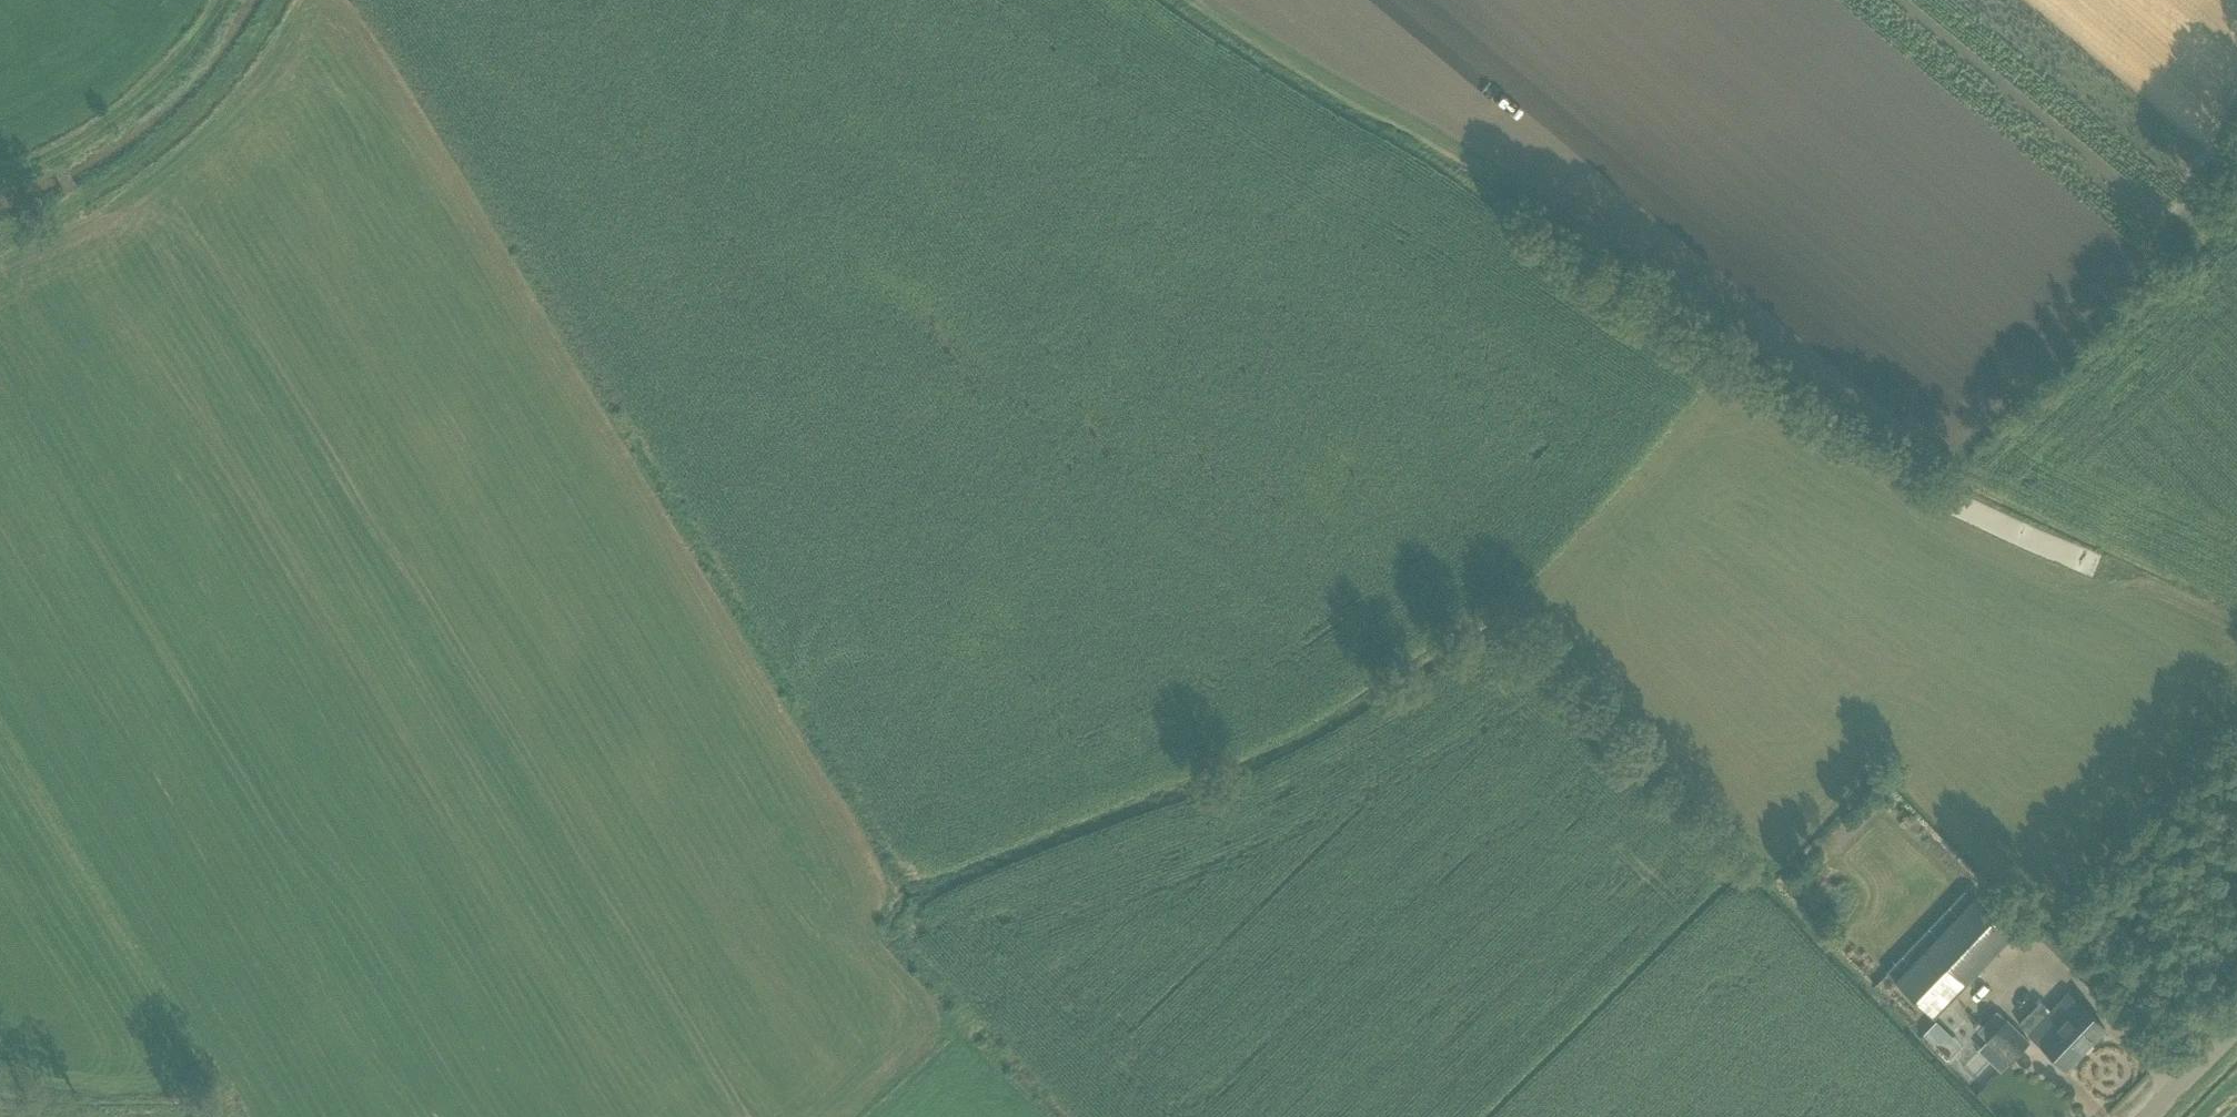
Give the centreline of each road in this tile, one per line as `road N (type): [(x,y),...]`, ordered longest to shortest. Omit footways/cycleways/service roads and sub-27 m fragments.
road 1 (unclassified): [(2148,1116),(2236,1026)]

